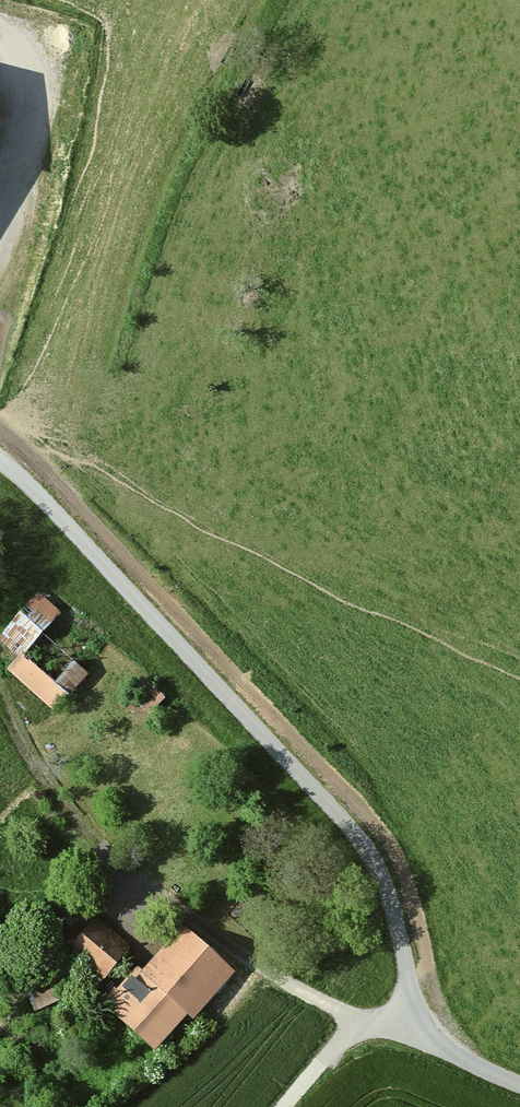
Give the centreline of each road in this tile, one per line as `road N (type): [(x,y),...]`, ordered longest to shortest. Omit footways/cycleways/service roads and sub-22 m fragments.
road 1 (residential): [(0,459),(374,857),(396,913),(418,1034)]
road 2 (residential): [(0,698),(34,771),(119,873),(312,1005),(418,1034)]
road 3 (track): [(0,28),(15,42),(21,70),(0,177)]

